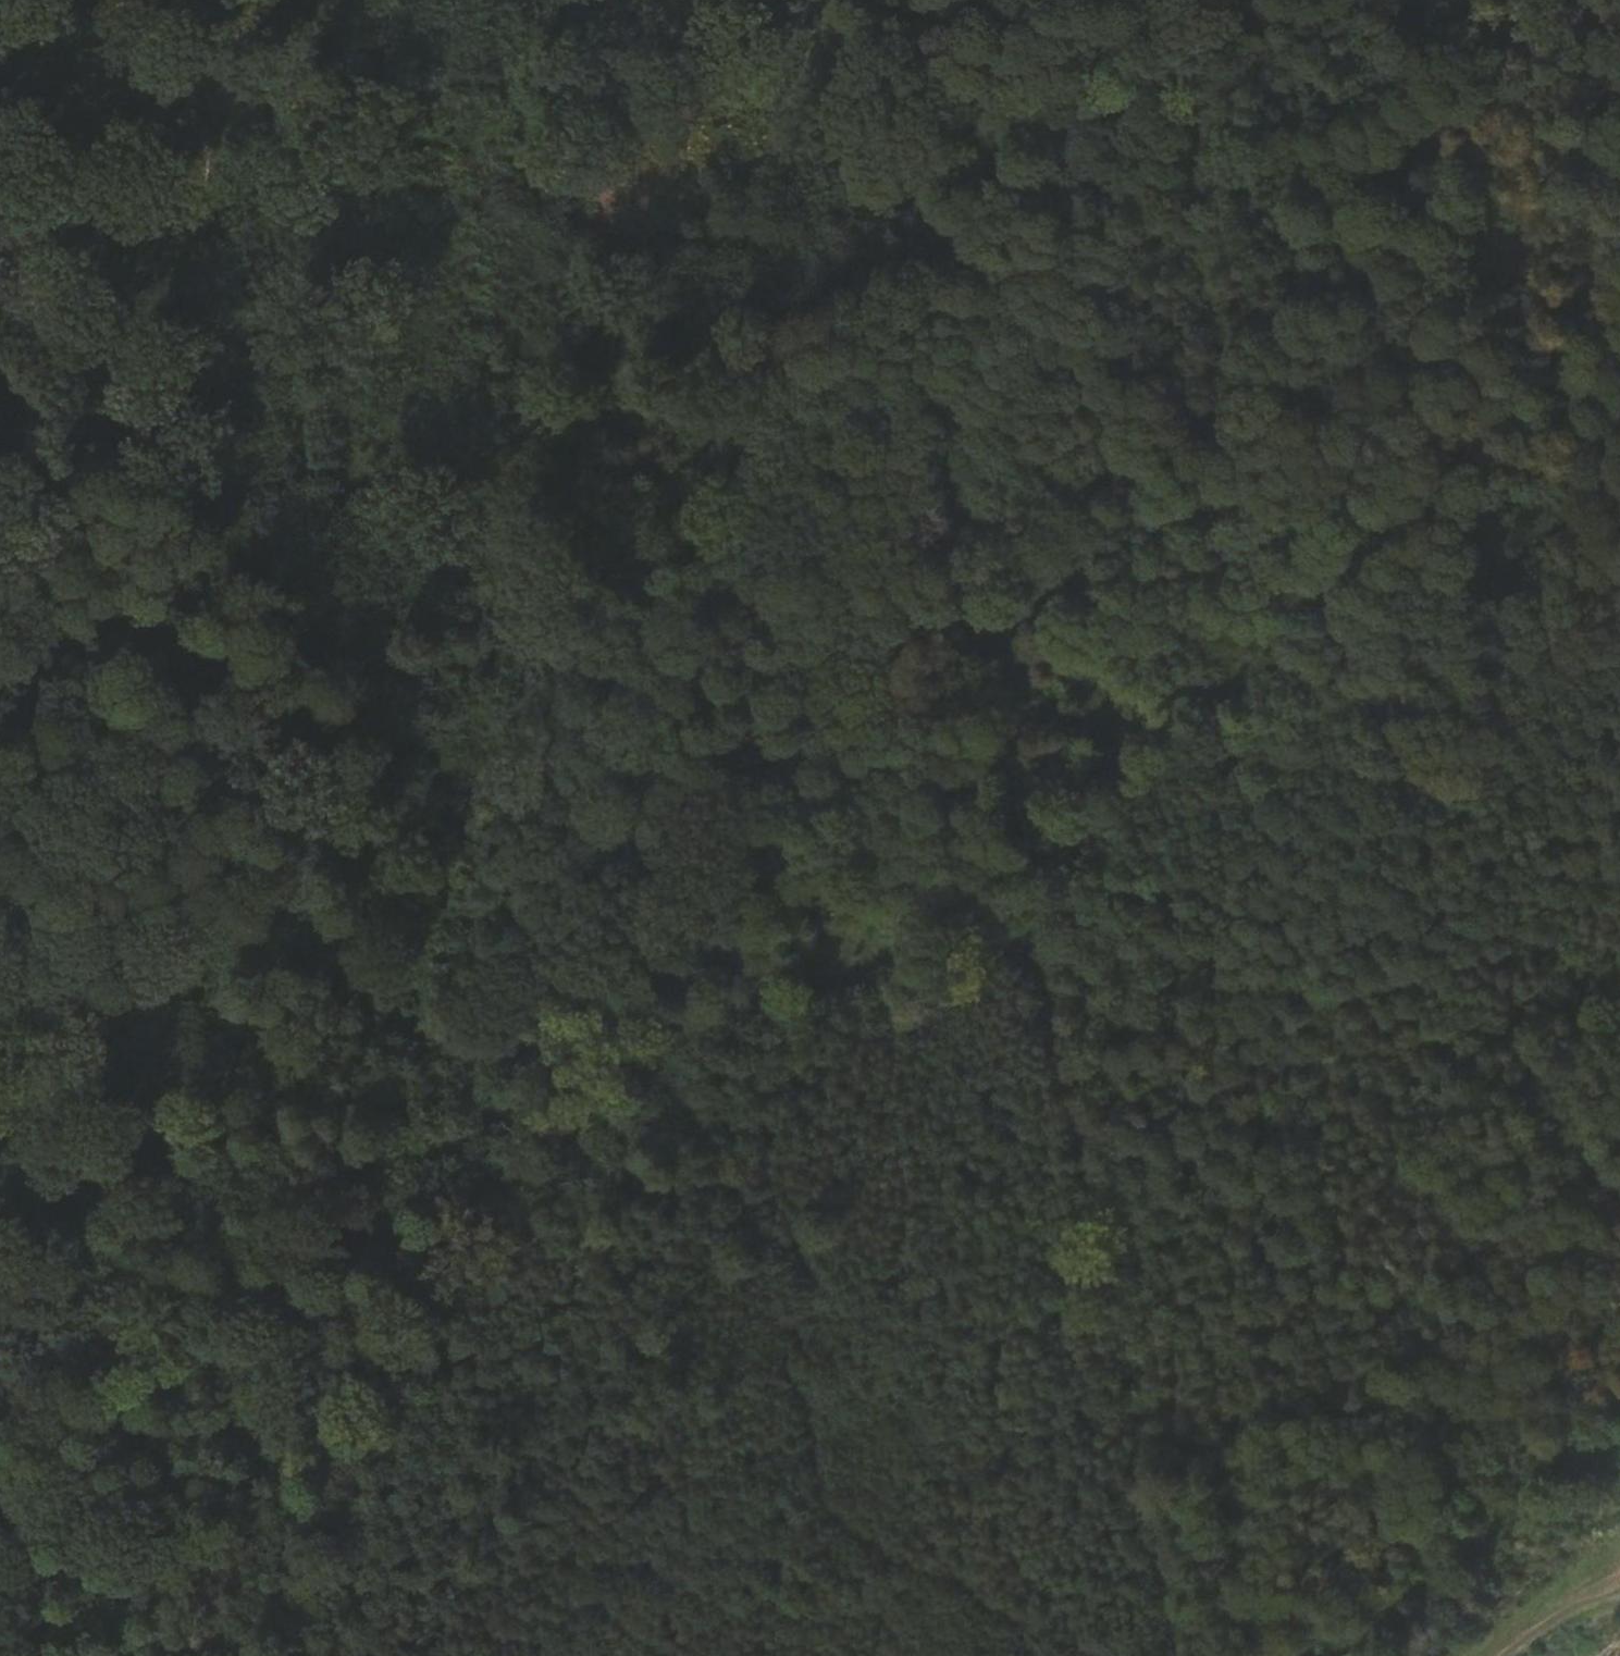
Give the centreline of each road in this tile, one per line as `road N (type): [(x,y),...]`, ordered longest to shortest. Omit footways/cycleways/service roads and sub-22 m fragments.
road 1 (unknown): [(818,0),(847,168),(821,238),(828,291)]
road 2 (track): [(1489,1655),(1619,1547)]

